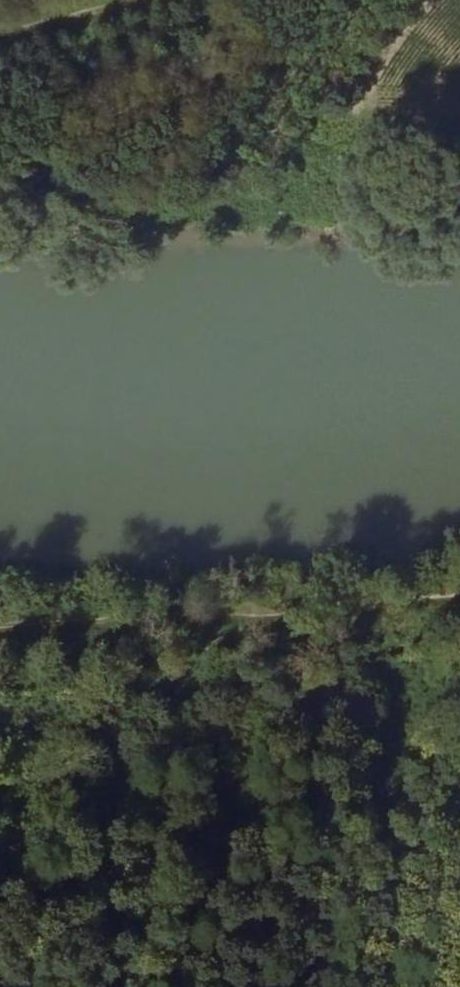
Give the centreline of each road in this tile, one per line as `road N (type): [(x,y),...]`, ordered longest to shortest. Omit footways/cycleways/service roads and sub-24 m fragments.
road 1 (track): [(0,628),(40,634),(459,587)]

